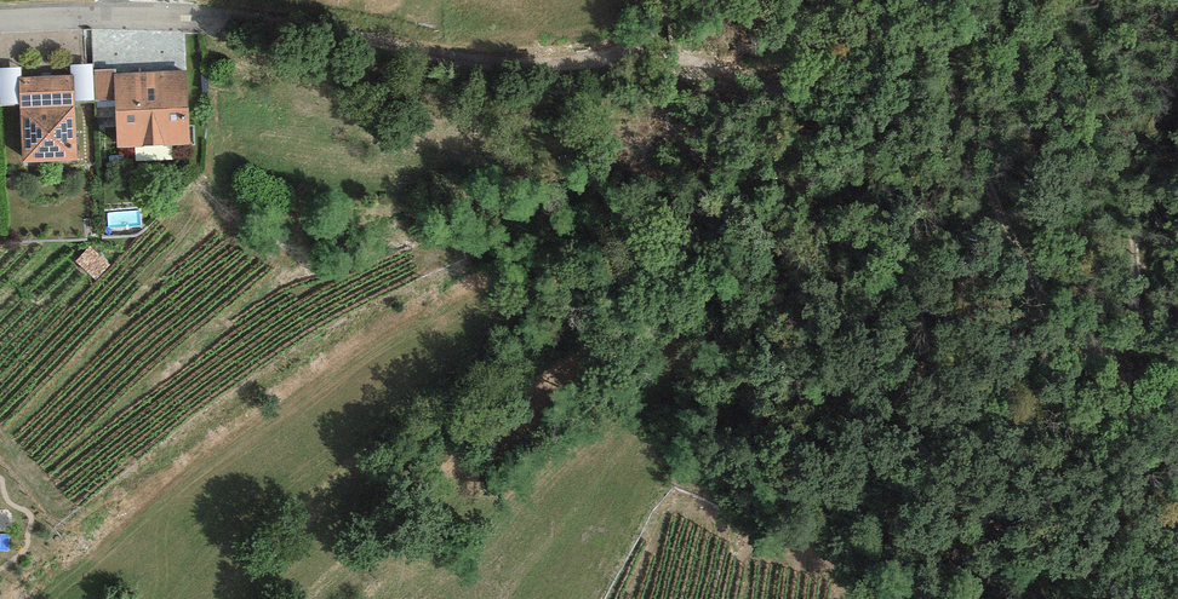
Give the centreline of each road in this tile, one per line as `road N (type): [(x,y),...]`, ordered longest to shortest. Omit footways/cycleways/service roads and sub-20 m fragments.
road 1 (track): [(921,28),(1073,359),(1108,357),(1133,324),(1139,116),(1168,0)]
road 2 (track): [(625,51),(517,62),(227,14)]
road 3 (track): [(1073,359),(1121,468),(1136,598)]
road 4 (residential): [(227,14),(0,20)]

